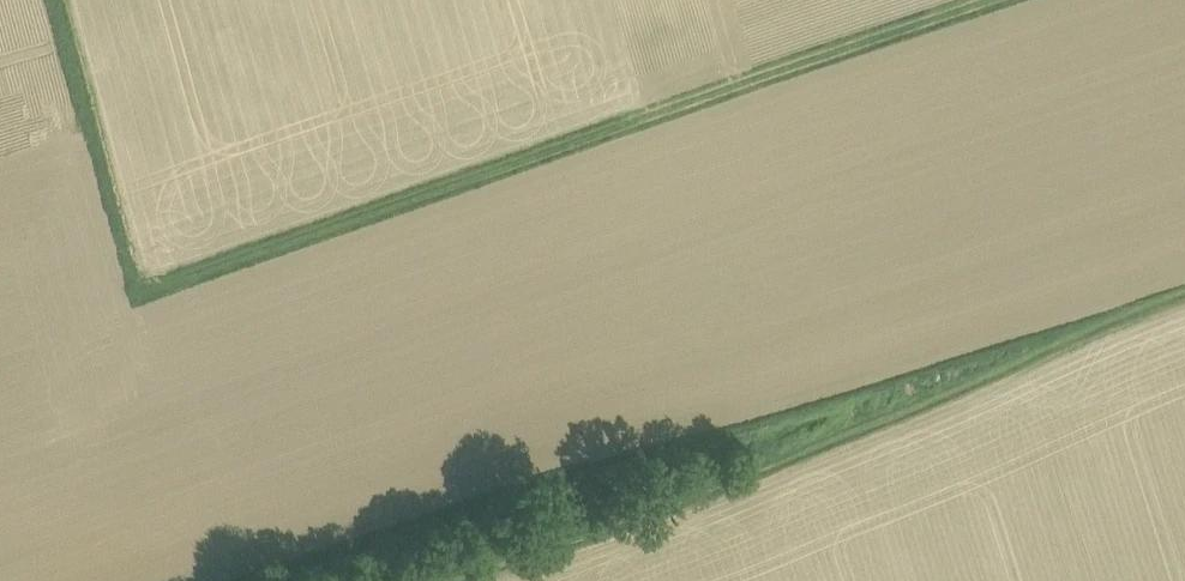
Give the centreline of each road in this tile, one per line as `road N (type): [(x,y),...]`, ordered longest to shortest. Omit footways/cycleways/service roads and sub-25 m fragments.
road 1 (track): [(38,0),(121,293),(979,0)]
road 2 (track): [(432,580),(736,480),(1184,298)]

